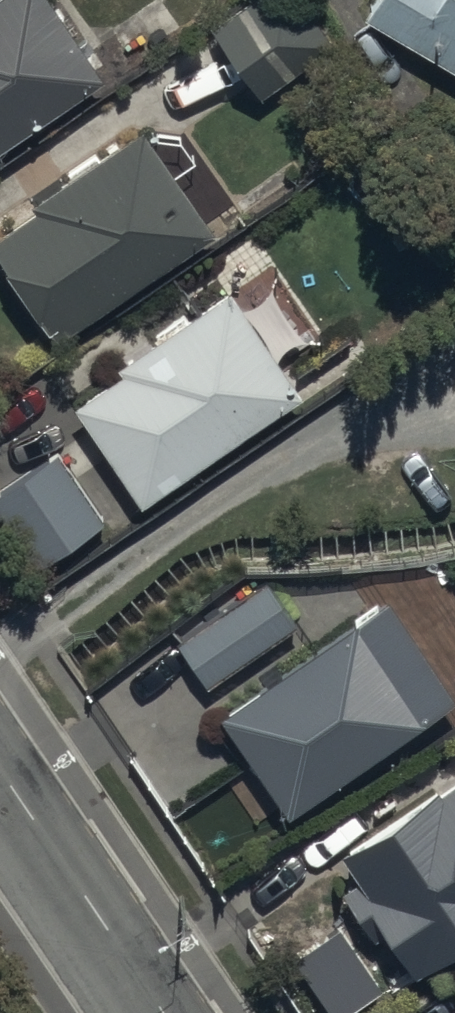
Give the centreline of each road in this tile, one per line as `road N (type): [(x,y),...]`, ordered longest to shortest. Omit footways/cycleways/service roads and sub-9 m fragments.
road 1 (tertiary): [(161,1012),(0,773)]

